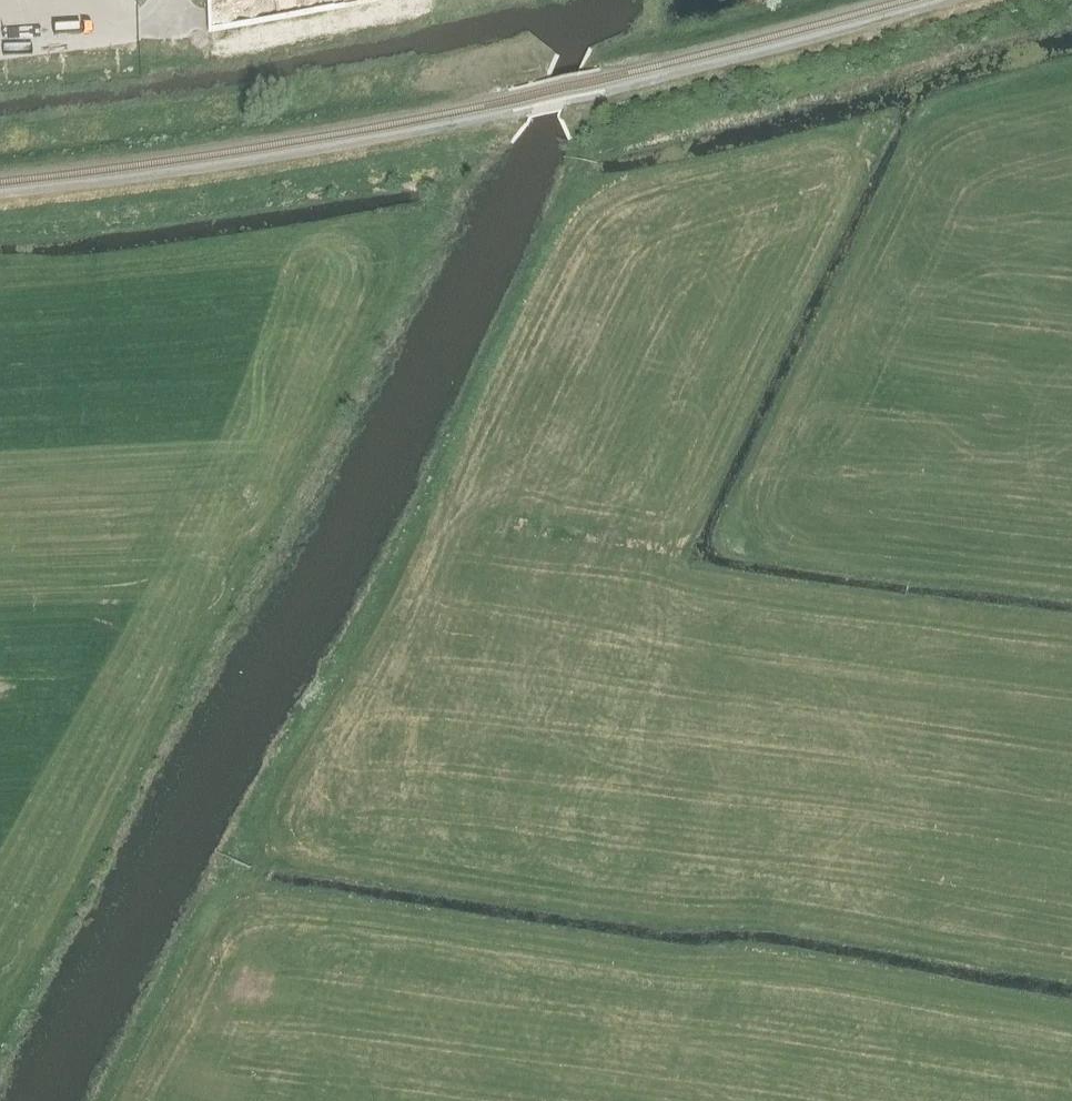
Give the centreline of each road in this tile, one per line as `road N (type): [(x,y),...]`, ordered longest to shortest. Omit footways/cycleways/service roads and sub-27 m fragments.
road 1 (track): [(142,1018),(193,1030),(216,1017),(252,883),(295,831),(386,869),(665,911),(772,913),(1071,966)]
road 2 (track): [(142,1018),(27,960),(0,957)]

